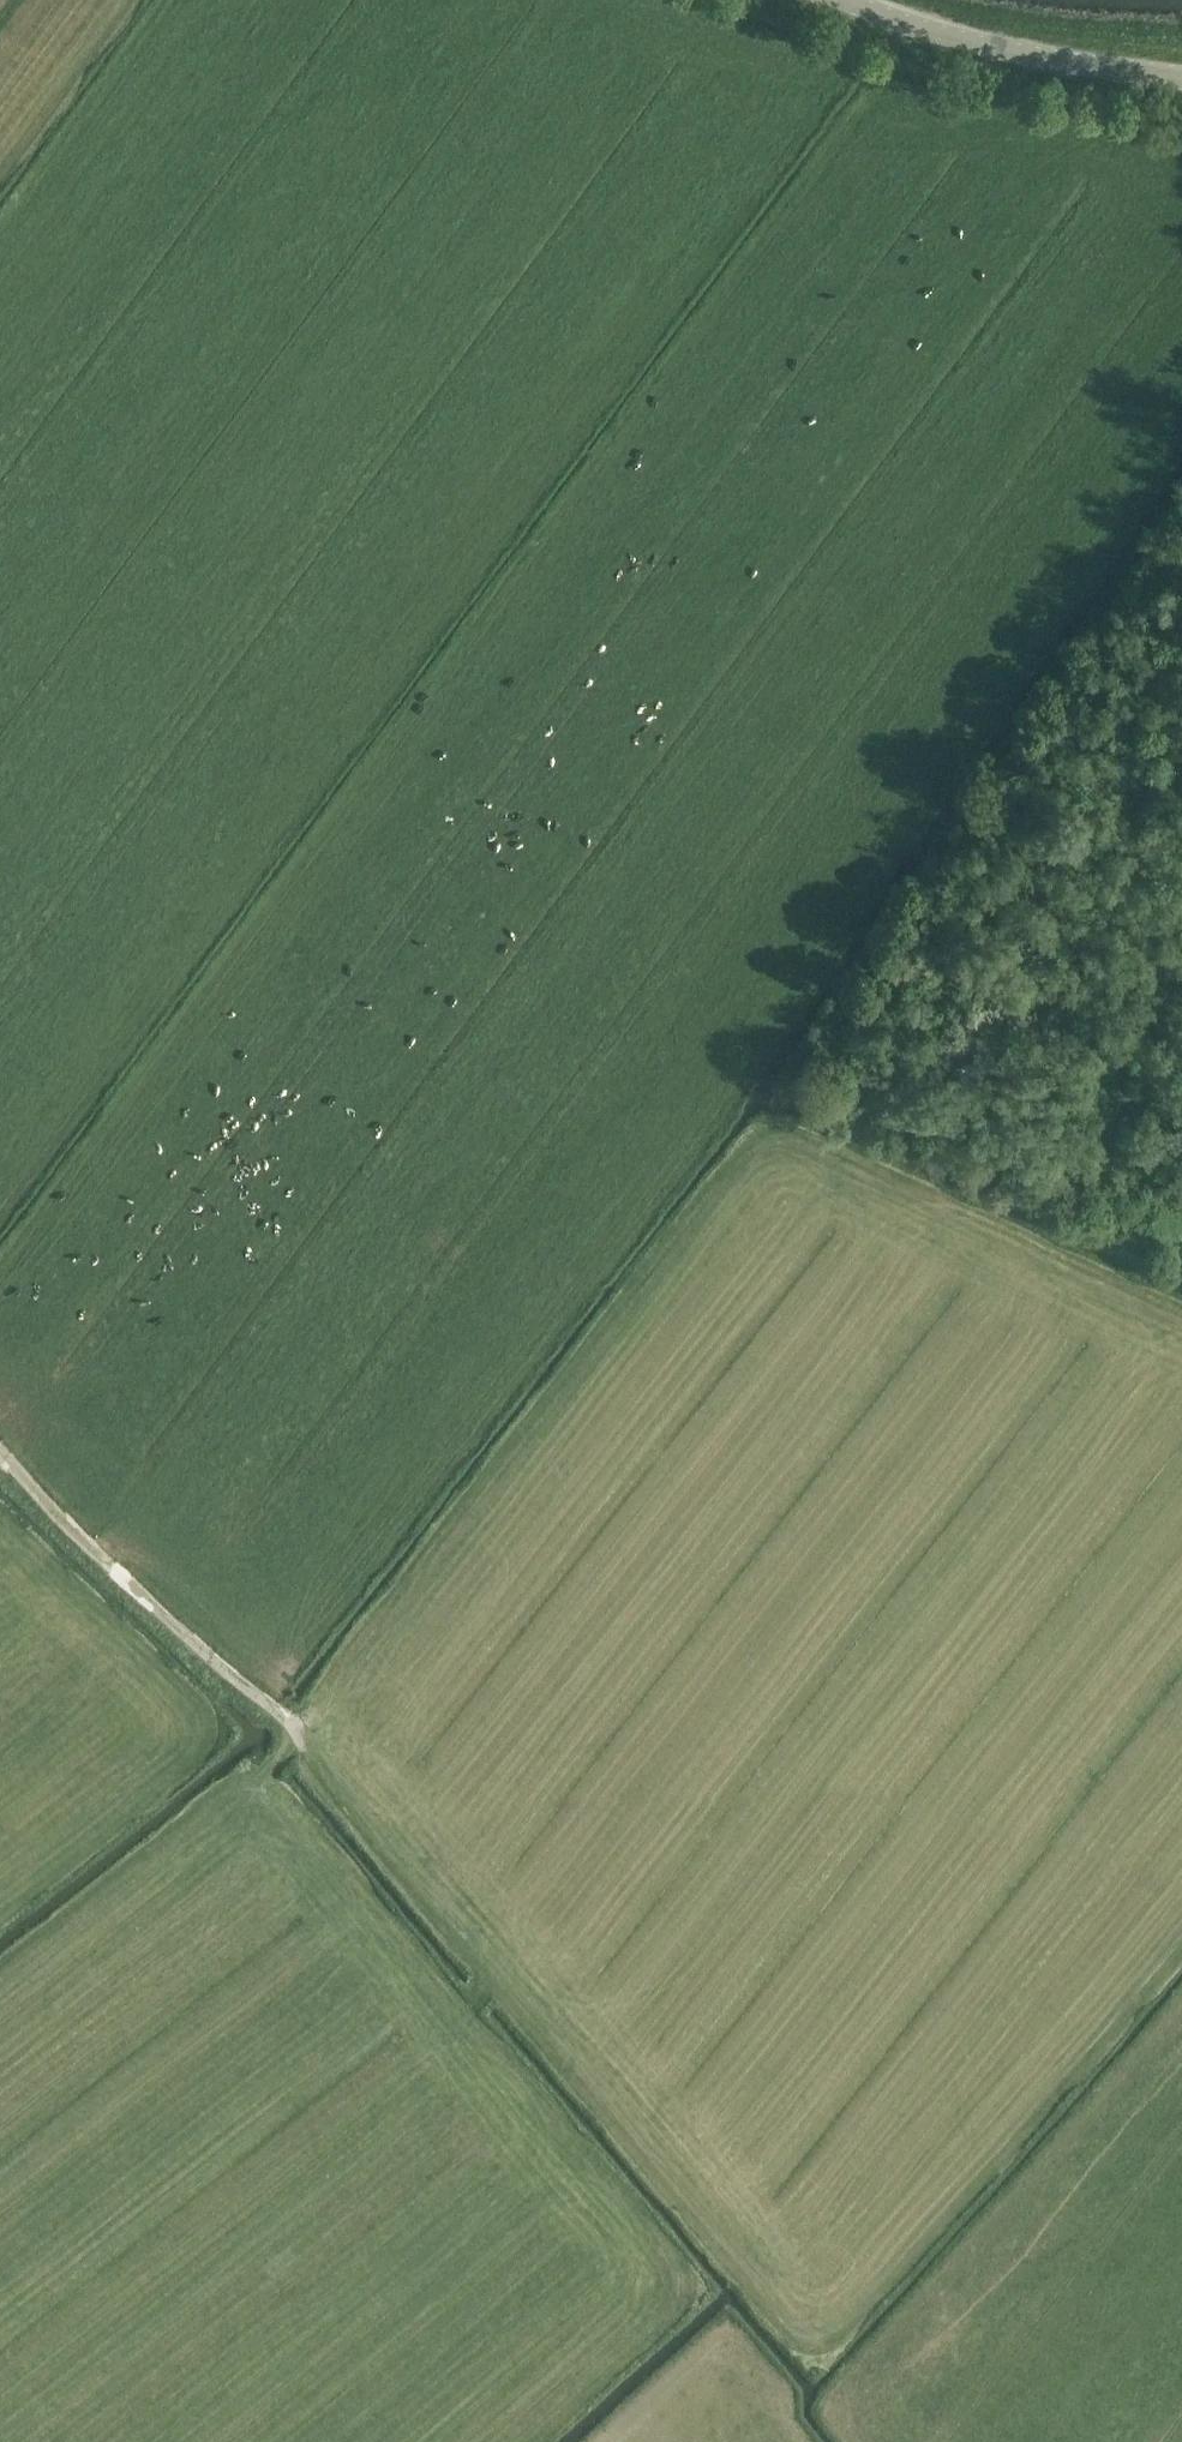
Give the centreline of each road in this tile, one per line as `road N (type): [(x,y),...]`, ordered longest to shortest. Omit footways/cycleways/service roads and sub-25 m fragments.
road 1 (tertiary): [(1181,84),(936,47),(827,0)]

